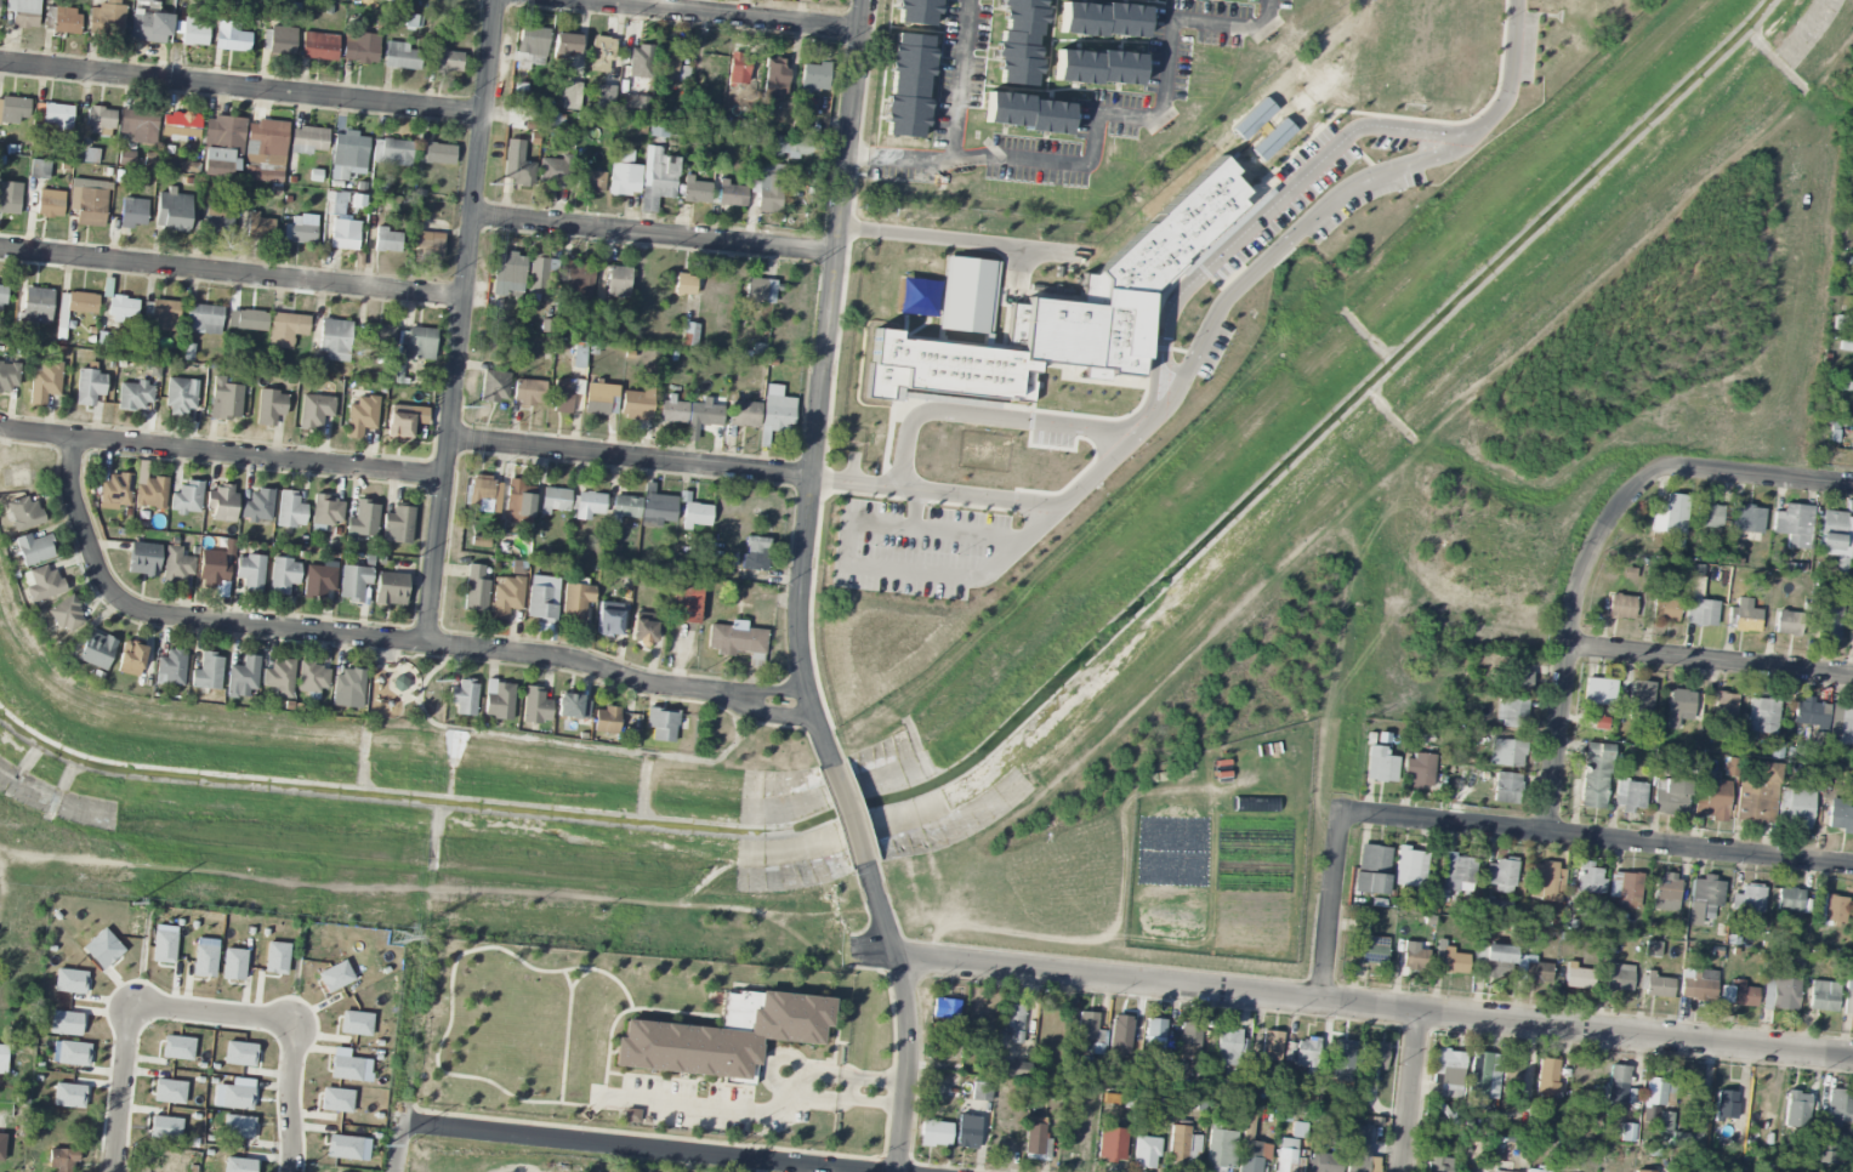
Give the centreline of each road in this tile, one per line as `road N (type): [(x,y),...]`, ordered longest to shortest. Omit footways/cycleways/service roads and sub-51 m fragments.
road 1 (residential): [(1852,1059),(848,951)]
road 2 (residential): [(811,705),(666,689),(552,658),(146,613),(115,598),(100,578),(69,490),(72,436)]
road 3 (residential): [(868,0),(801,626),(802,670),(830,764)]
road 4 (residential): [(497,0),(427,644)]
road 5 (residential): [(1852,865),(1343,810)]
road 6 (residential): [(484,115),(0,62)]
road 7 (residential): [(464,300),(0,249)]
road 8 (residential): [(854,1171),(399,1121)]
road 9 (residential): [(0,426),(445,476)]
road 10 (residential): [(1665,470),(1625,500),(1579,588),(1547,832)]
road 11 (residential): [(840,256),(473,218)]
road 12 (residential): [(450,440),(812,477)]
road 13 (residential): [(865,869),(898,957),(910,1022),(897,1171)]
road 14 (residential): [(865,30),(569,0)]
road 15 (residential): [(1852,676),(1568,648)]
road 16 (residential): [(1343,810),(1324,1001)]
road 17 (residential): [(1852,486),(1665,470)]
road 18 (residential): [(294,1025),(130,1007)]
road 19 (residential): [(130,1007),(114,1171)]
road 20 (residential): [(1421,1012),(1404,1171)]
road 21 (residential): [(294,1025),(288,1171)]

